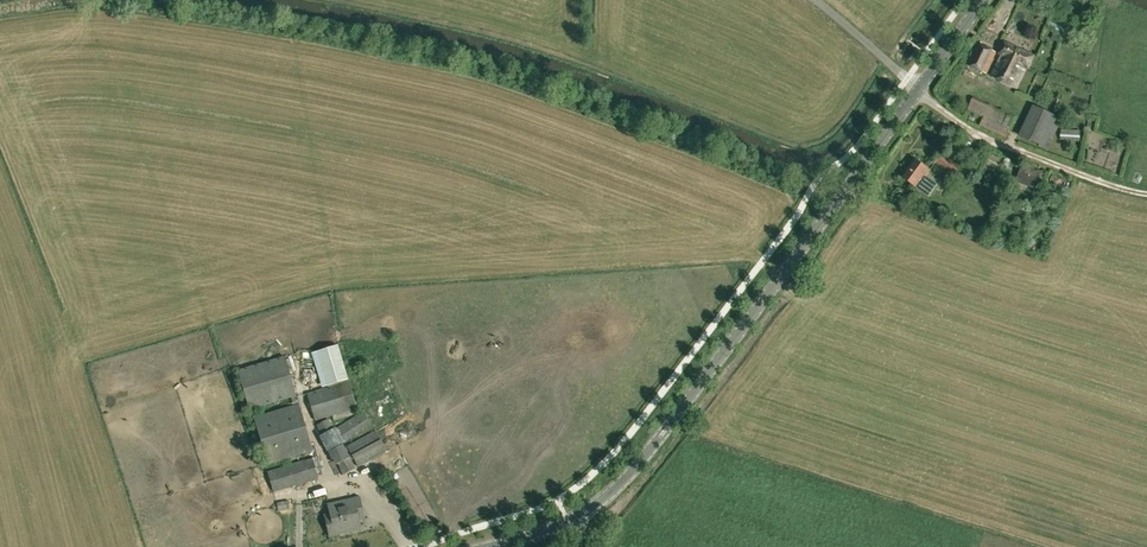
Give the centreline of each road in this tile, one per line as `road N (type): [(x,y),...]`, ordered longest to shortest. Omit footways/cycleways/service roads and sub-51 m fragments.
road 1 (secondary): [(491,546),(567,521),(627,480),(982,0)]

